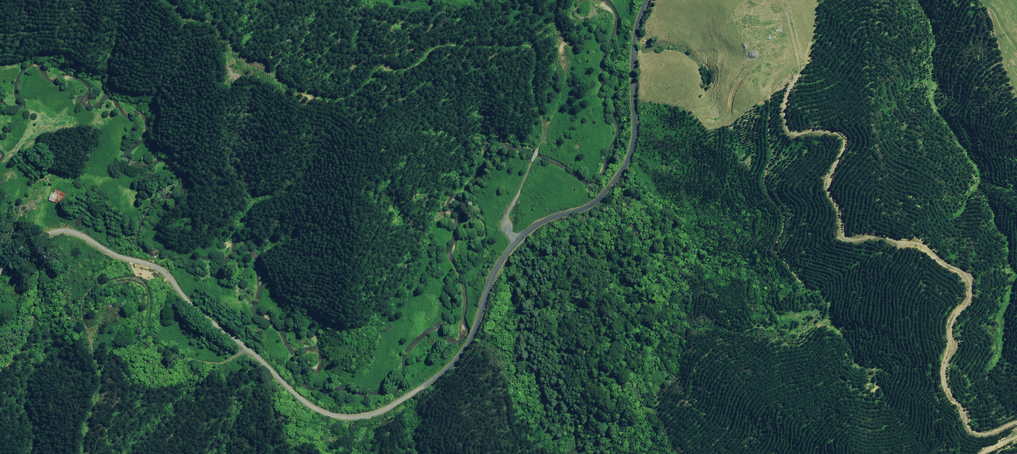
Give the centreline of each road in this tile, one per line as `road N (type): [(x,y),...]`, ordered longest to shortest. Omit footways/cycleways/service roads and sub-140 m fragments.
road 1 (unclassified): [(0,271),(34,241),(70,231),(163,270),(192,306),(319,410),(380,410),(429,383),(465,347),(516,241),(534,225),(595,202),(630,156),(638,21),(647,0)]
road 2 (track): [(170,0),(220,29),(242,59),(323,101),(350,99),(382,69),(409,70),(438,48),(534,49),(544,133),(505,218),(516,241)]

